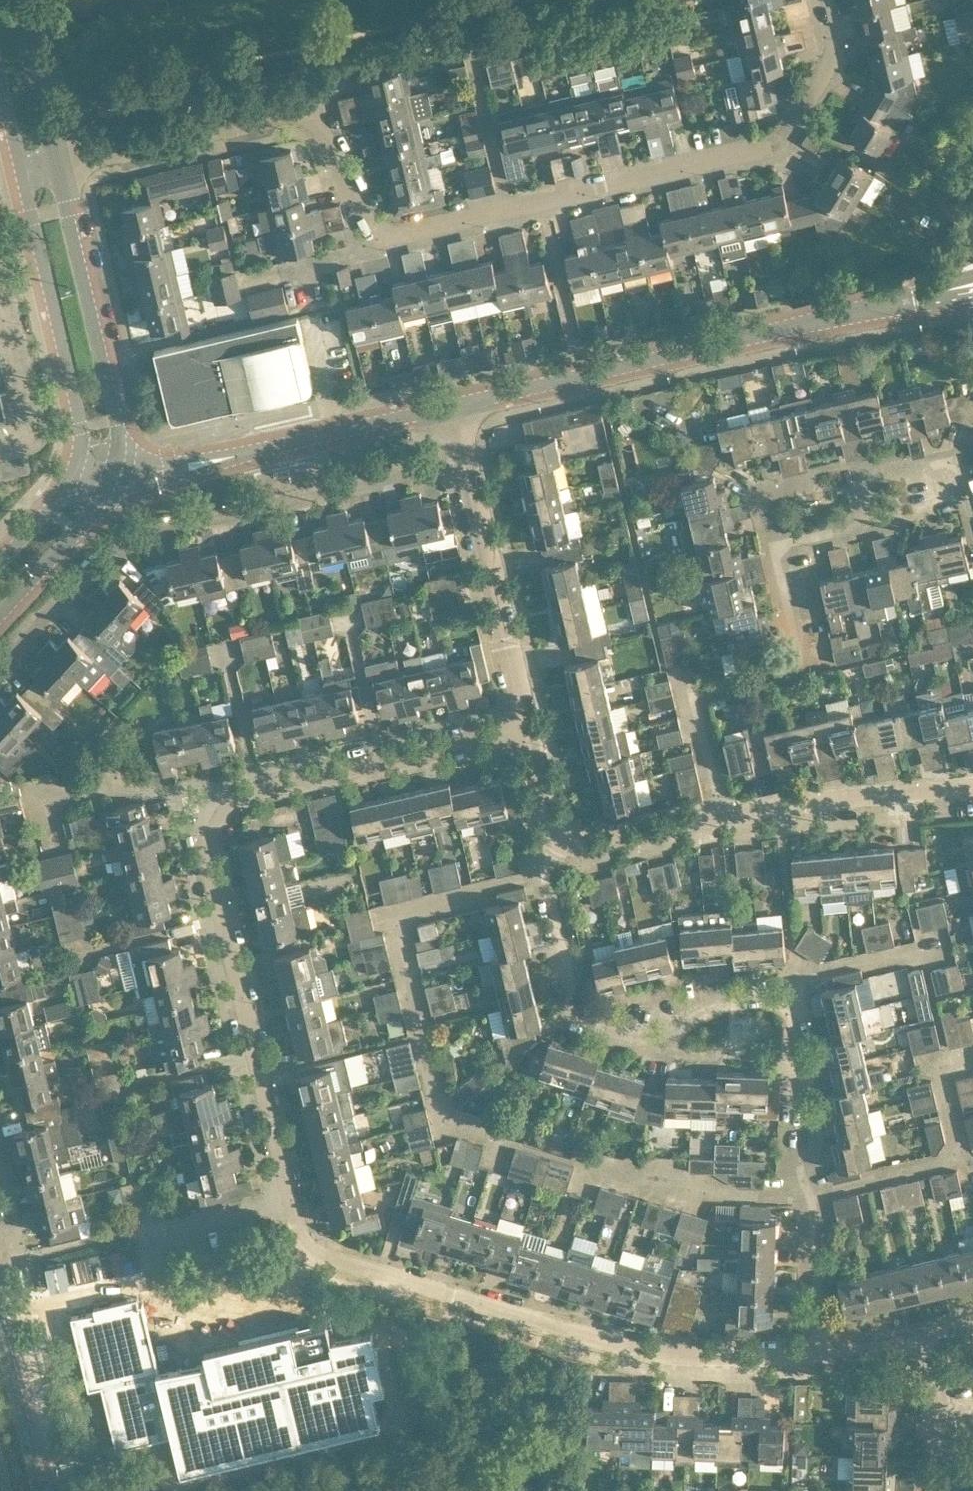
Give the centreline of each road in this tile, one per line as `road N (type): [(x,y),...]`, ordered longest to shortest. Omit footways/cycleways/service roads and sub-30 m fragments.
road 1 (residential): [(534,732),(233,789),(206,815),(206,858),(306,1243),(657,1353),(828,1355)]
road 2 (residential): [(55,159),(295,106),(325,125),(379,226),(398,231),(787,141),(835,66),(825,0)]
road 3 (residential): [(828,1355),(802,1015),(792,991),(723,1000),(666,1045),(584,1023),(547,874),(562,849)]
road 4 (residential): [(0,674),(105,557),(141,539),(181,522),(469,461)]
road 5 (tertiary): [(457,406),(917,296)]
road 6 (residential): [(718,815),(690,696),(801,668),(773,552)]
road 7 (tertiary): [(120,479),(169,475),(457,406)]
road 8 (tertiary): [(120,479),(116,422),(55,159)]
road 9 (residential): [(773,552),(866,529),(854,476),(958,451),(972,508)]
road 10 (tertiary): [(21,168),(73,397),(76,468)]
road 11 (residential): [(534,732),(469,461)]
road 12 (residential): [(972,788),(718,815)]
road 13 (residential): [(0,449),(36,439),(0,275)]
road 14 (tertiary): [(0,621),(120,479)]
road 15 (tertiary): [(39,1490),(0,1327)]
road 16 (tertiary): [(55,159),(15,0)]
road 17 (residential): [(718,815),(562,849)]
road 18 (residential): [(947,1490),(955,1464),(926,1342)]
road 19 (tertiary): [(76,468),(63,493),(0,561)]
road 20 (residential): [(562,849),(534,732)]

